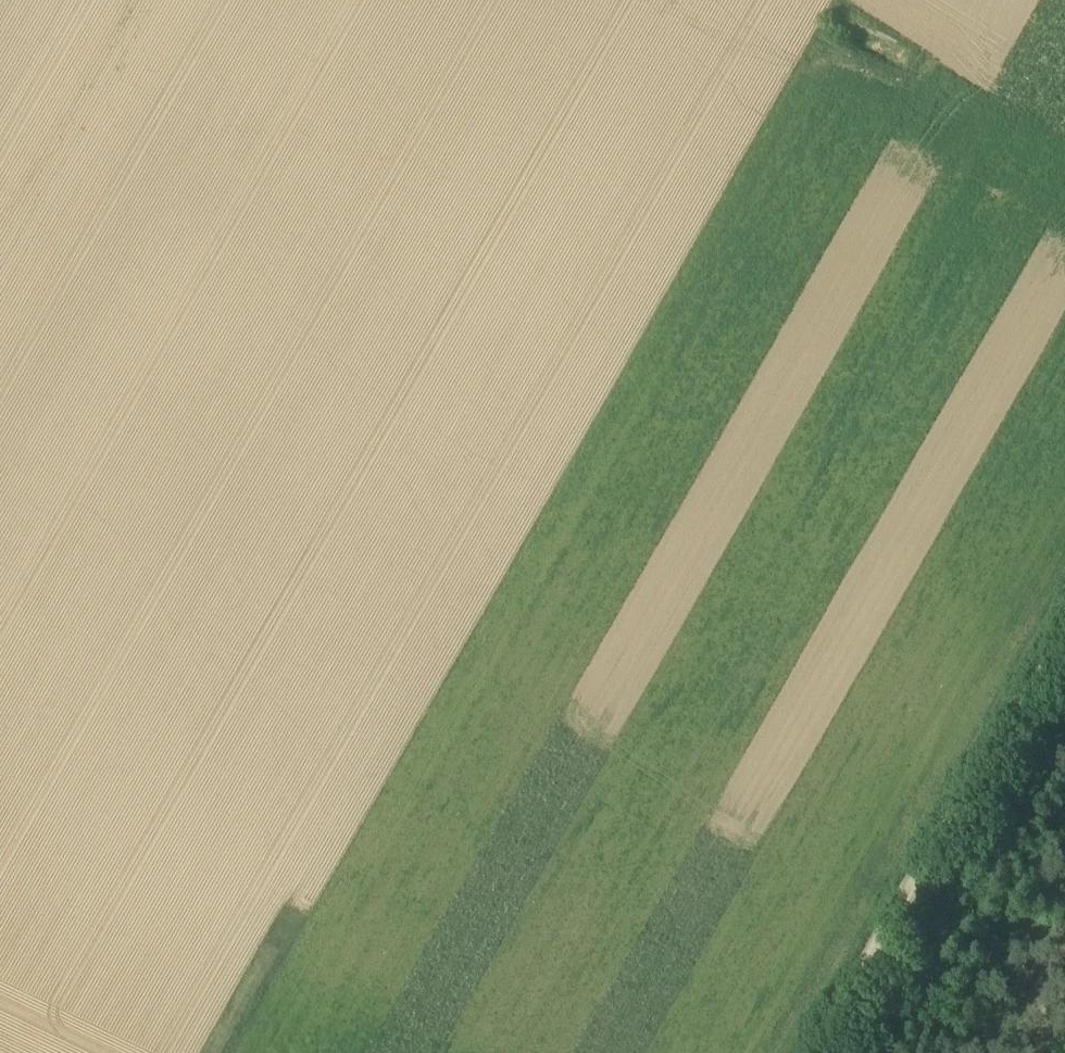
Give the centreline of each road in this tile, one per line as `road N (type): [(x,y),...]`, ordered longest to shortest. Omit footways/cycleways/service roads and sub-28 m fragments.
road 1 (track): [(811,1052),(1064,618)]

